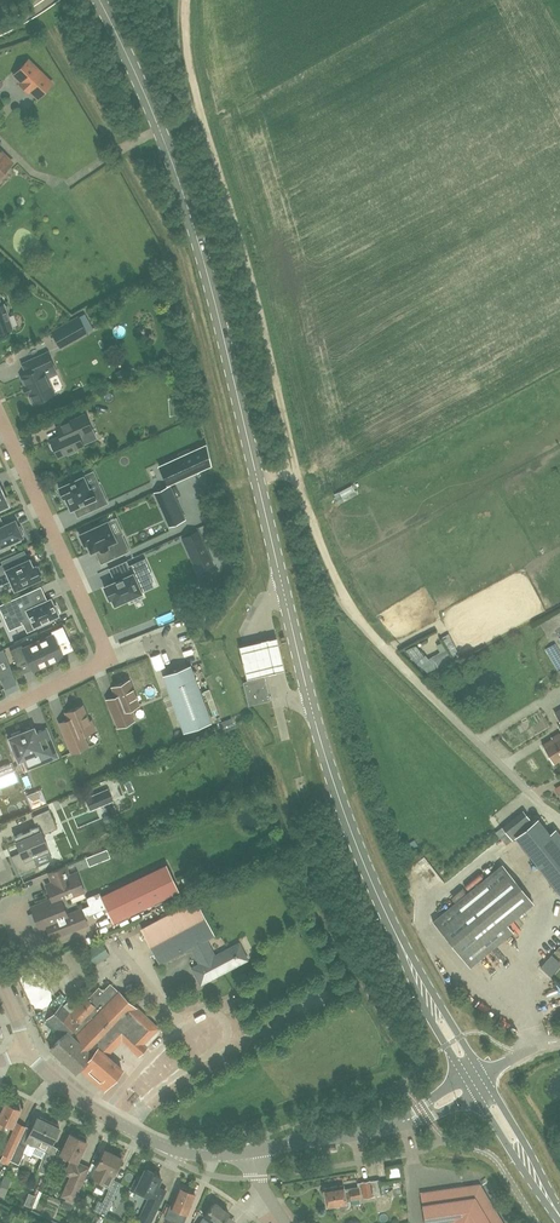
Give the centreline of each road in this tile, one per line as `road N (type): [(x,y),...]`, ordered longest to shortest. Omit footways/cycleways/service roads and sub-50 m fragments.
road 1 (secondary): [(398,937),(319,736),(193,217),(107,0)]
road 2 (track): [(367,630),(311,523),(247,257),(188,64),(186,0)]
road 3 (residential): [(0,401),(108,660),(0,712)]
road 4 (unclassified): [(559,820),(367,630)]
road 5 (tertiary): [(253,1152),(201,1156),(160,1145),(83,1102),(25,1050)]
road 6 (tertiary): [(471,1084),(402,1124),(253,1152)]
road 7 (secondary): [(398,937),(427,1014),(471,1084)]
road 8 (secondary): [(483,1075),(398,937)]
road 9 (secondary): [(558,1214),(483,1075)]
road 10 (secondary): [(471,1084),(558,1214)]

